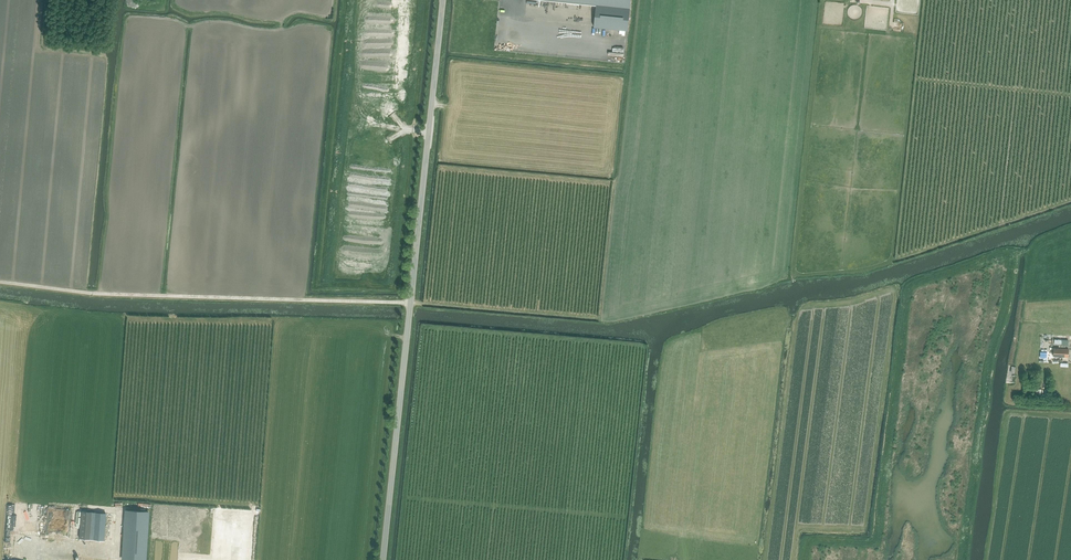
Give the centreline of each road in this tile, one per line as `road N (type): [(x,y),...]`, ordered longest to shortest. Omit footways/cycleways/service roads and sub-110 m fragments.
road 1 (unclassified): [(384,559),(441,0)]

